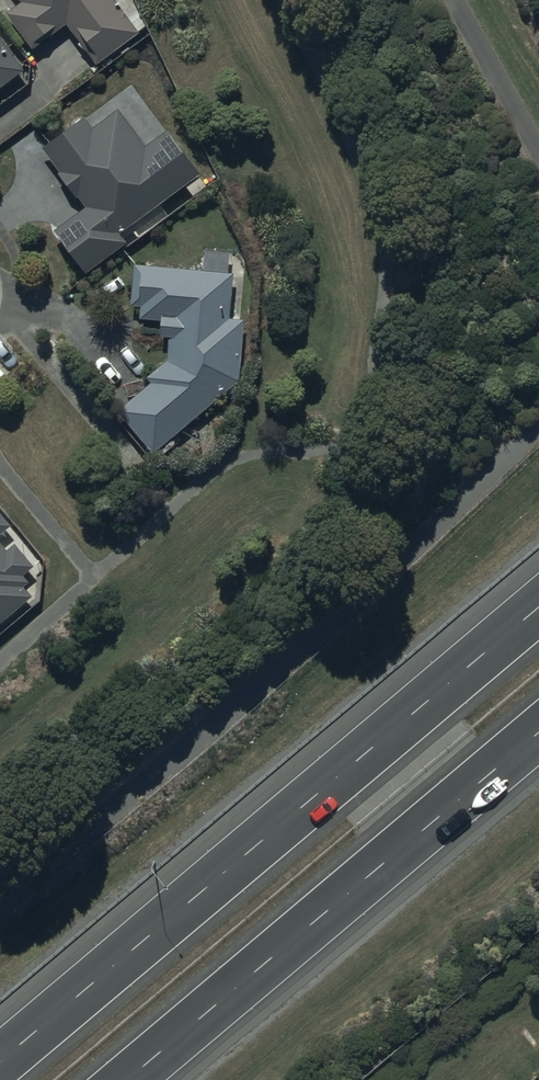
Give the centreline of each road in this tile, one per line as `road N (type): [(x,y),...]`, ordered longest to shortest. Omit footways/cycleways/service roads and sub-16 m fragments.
road 1 (motorway): [(0,1065),(538,608)]
road 2 (motorway): [(538,732),(129,1079)]

